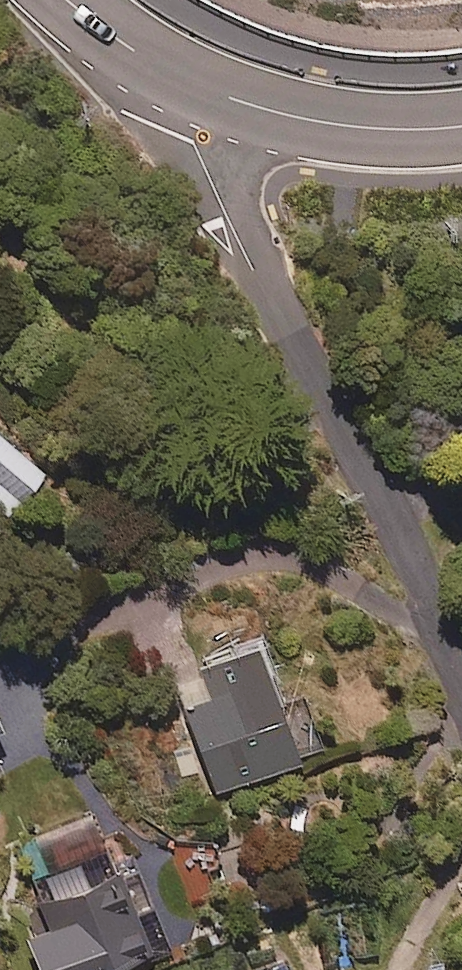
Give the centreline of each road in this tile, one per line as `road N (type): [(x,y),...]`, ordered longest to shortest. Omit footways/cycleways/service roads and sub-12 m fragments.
road 1 (residential): [(461,678),(194,144),(204,90)]
road 2 (secondary): [(461,125),(344,125),(204,90)]
road 3 (secondary): [(204,90),(67,0)]

